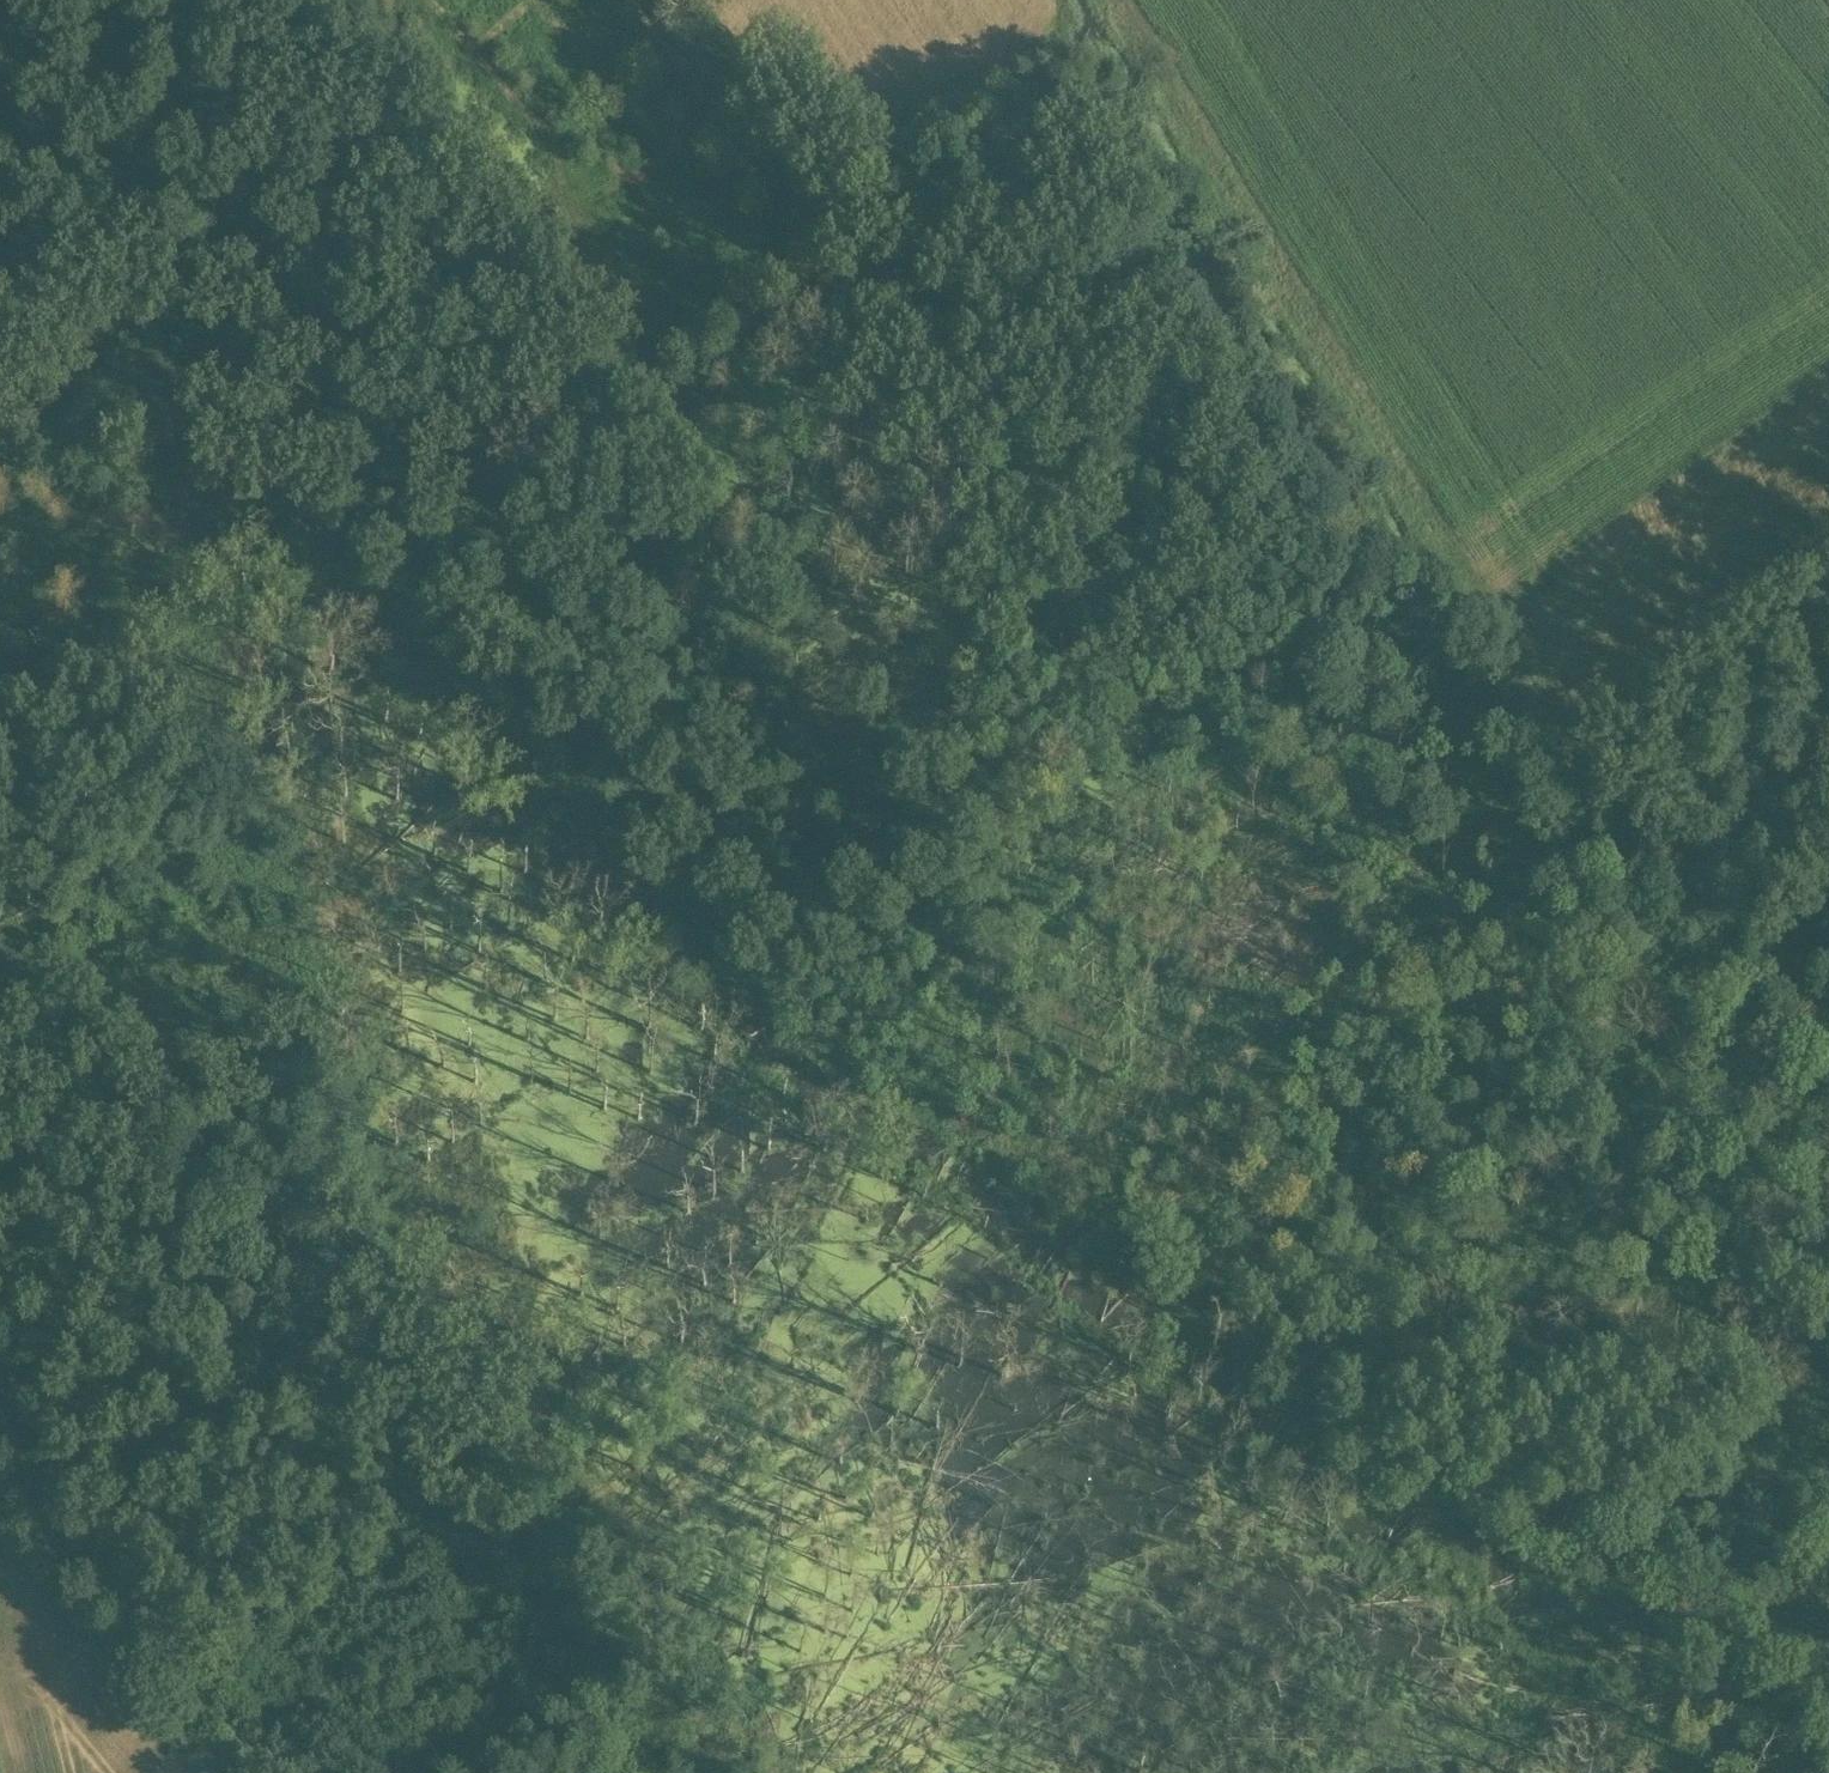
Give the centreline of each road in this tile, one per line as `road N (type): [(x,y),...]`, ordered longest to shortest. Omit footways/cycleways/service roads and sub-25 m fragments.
road 1 (track): [(1440,581),(1112,0)]

